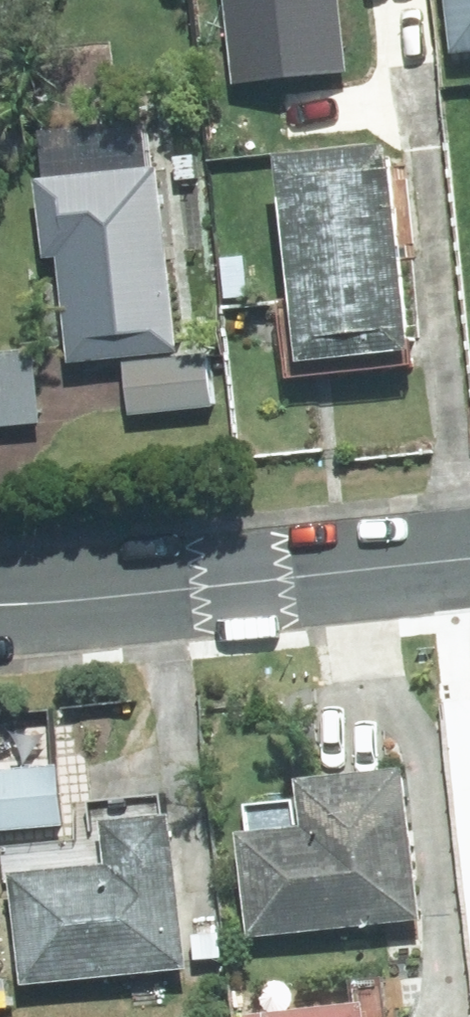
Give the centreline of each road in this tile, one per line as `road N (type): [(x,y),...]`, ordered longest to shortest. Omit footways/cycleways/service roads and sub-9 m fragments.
road 1 (tertiary): [(469,560),(0,604)]

